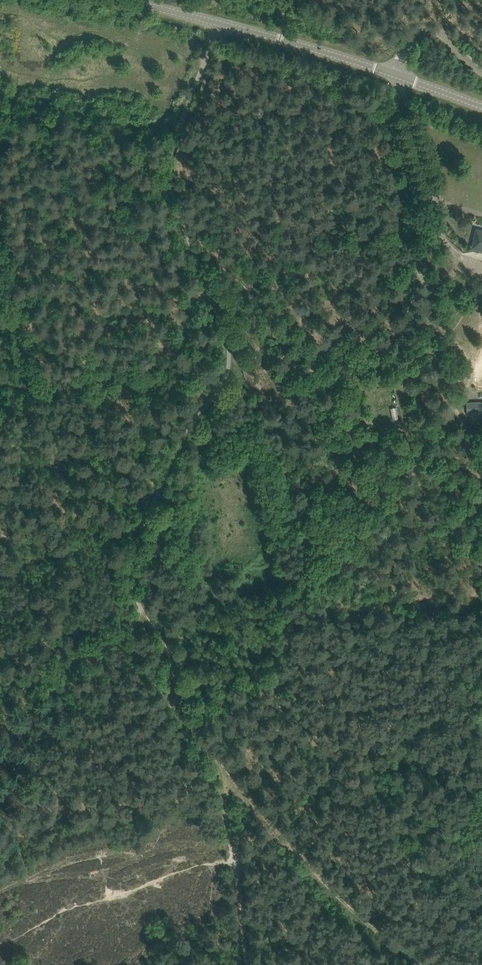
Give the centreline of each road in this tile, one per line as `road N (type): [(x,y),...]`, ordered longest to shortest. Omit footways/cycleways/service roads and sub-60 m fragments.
road 1 (tertiary): [(408,77),(138,0)]
road 2 (track): [(0,385),(34,388),(121,366),(228,370)]
road 3 (track): [(420,964),(297,854)]
road 4 (unclassified): [(408,77),(404,55),(417,31),(428,29),(481,70)]

